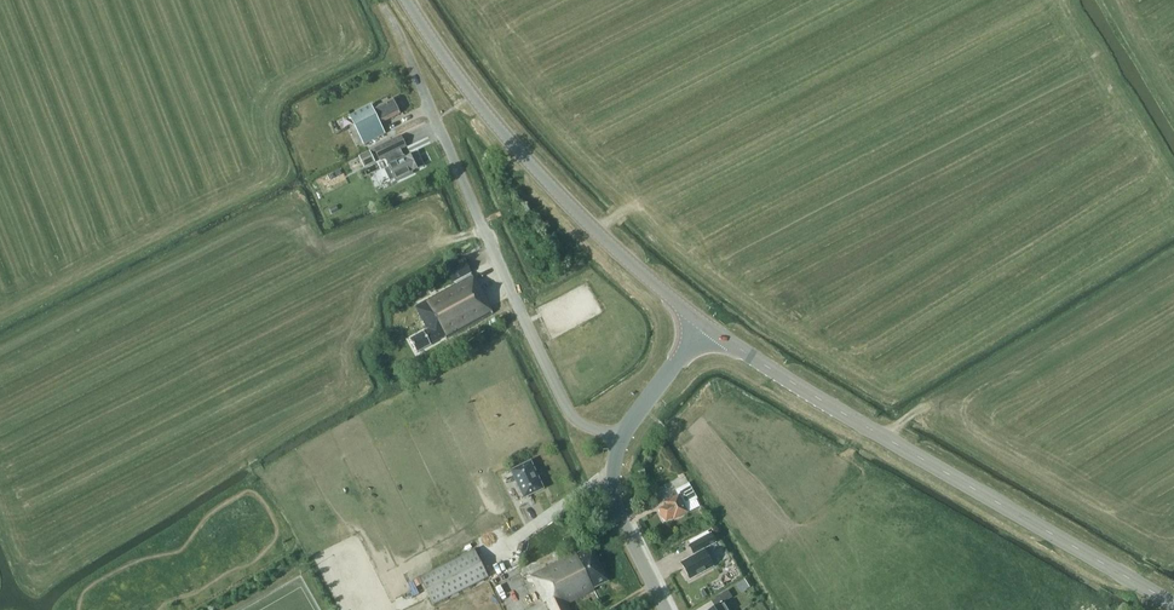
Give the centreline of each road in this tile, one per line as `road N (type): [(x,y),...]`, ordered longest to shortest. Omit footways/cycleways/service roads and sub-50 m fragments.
road 1 (secondary): [(1173,606),(722,337)]
road 2 (residential): [(620,439),(567,411),(389,19)]
road 3 (secondary): [(692,316),(535,170),(406,0)]
road 4 (tertiary): [(664,609),(611,481),(620,439)]

